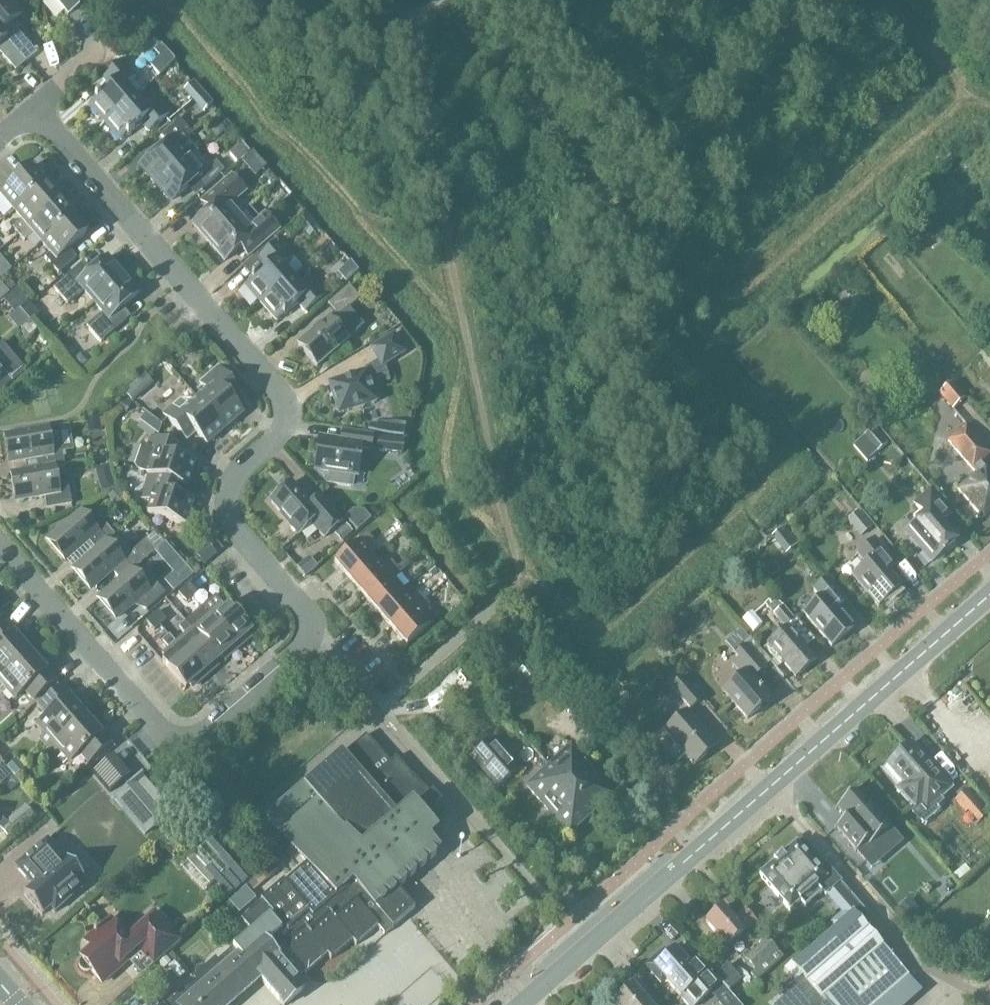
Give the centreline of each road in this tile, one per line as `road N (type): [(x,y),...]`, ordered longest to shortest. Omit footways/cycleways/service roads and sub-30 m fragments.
road 1 (residential): [(314,634),(309,612),(231,515),(235,475),(278,435),(283,398),(47,122),(24,117),(0,135)]
road 2 (residential): [(314,634),(203,735),(172,736),(0,545)]
road 3 (tertiary): [(707,843),(989,596)]
road 4 (tertiary): [(707,843),(521,1004)]

